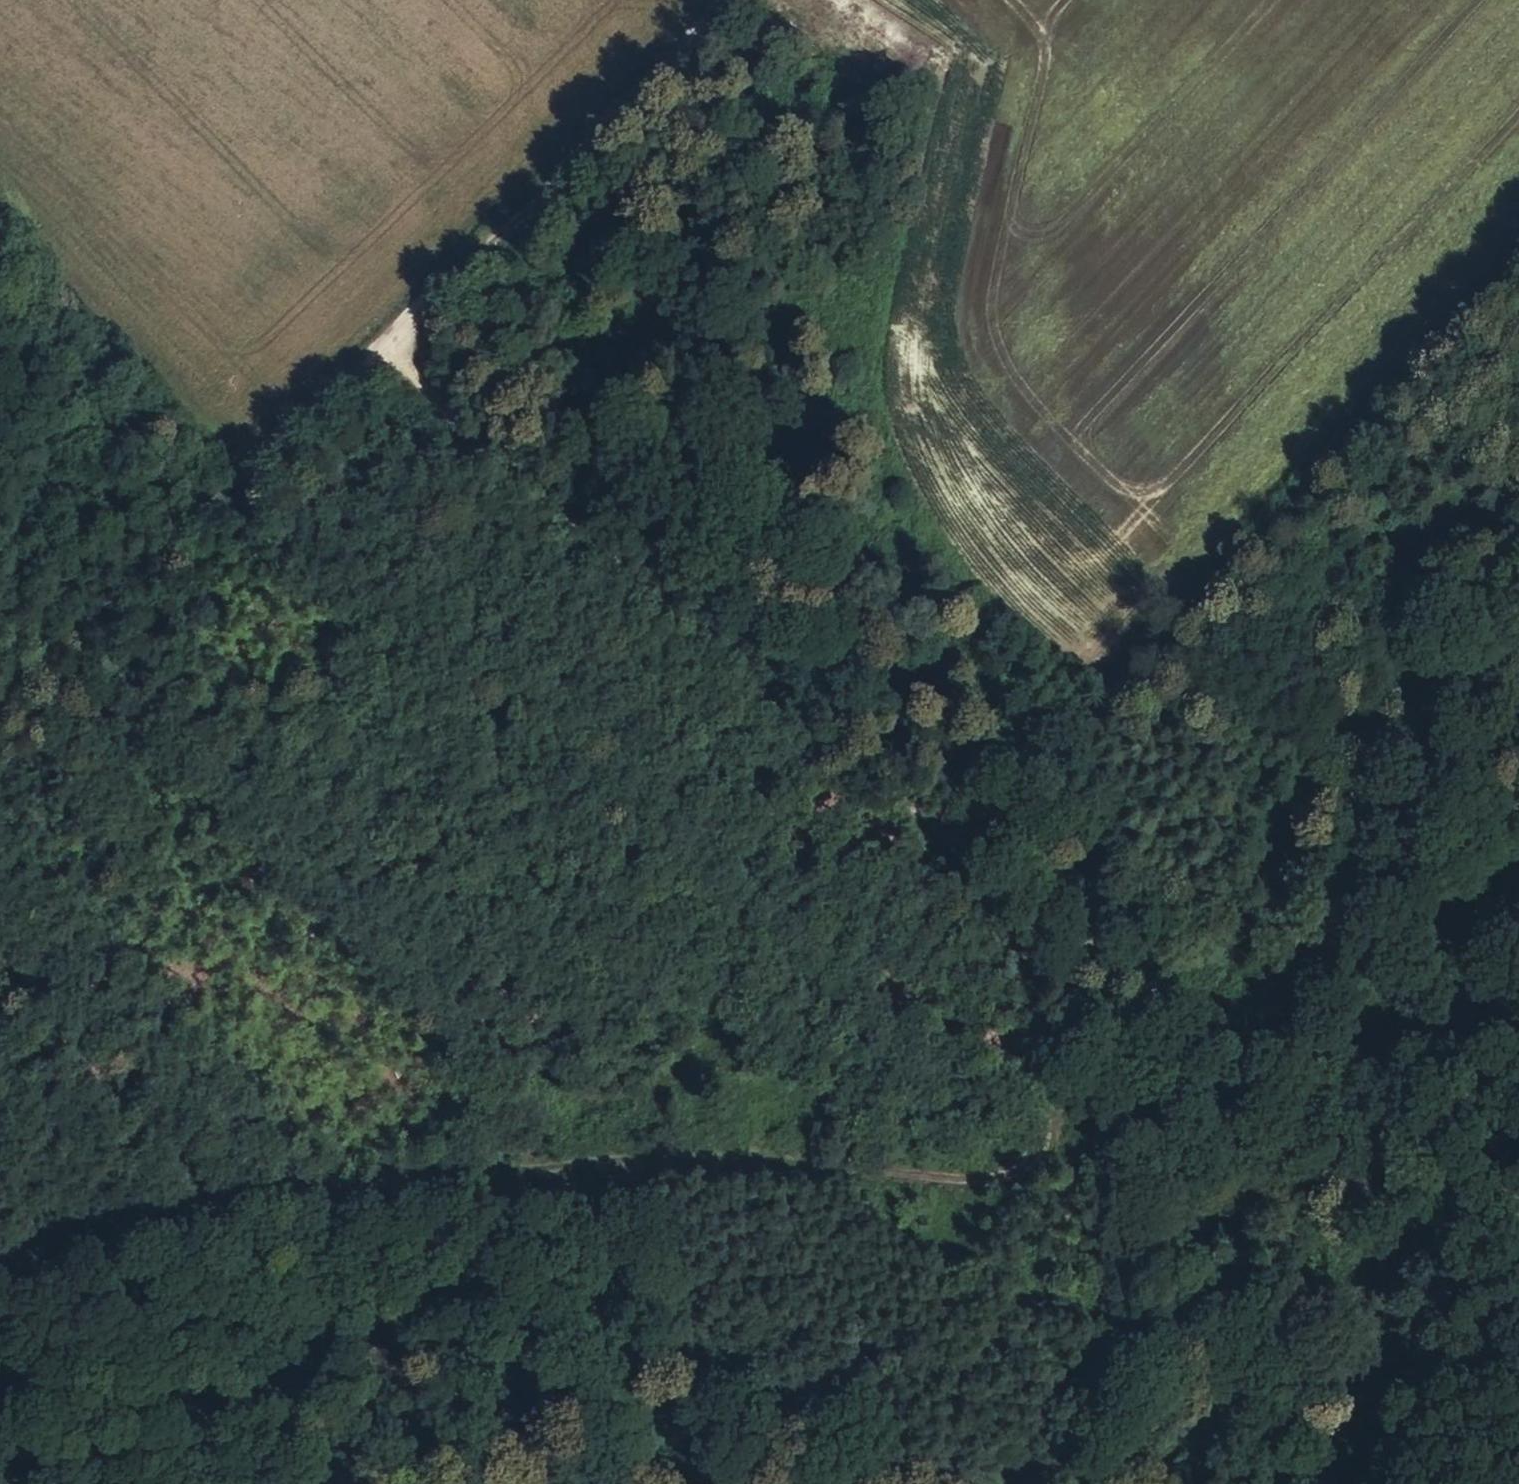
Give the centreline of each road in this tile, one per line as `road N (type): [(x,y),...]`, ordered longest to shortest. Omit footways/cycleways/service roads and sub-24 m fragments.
road 1 (track): [(380,348),(1071,934),(1230,1146),(1220,1360),(1198,1455),(1176,1483)]
road 2 (track): [(0,1254),(208,1185),(788,1159),(974,1165),(1043,1159),(1047,1111),(968,846)]
road 3 (track): [(0,718),(380,348),(713,0)]

